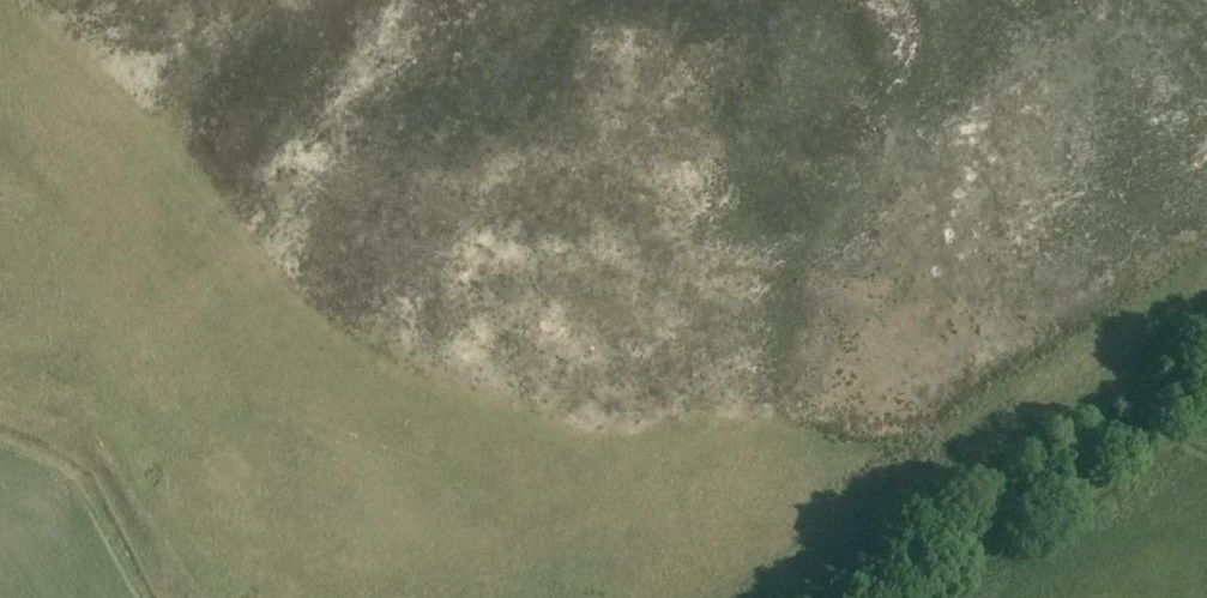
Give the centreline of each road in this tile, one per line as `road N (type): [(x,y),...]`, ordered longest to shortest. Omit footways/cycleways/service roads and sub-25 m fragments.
road 1 (track): [(863,597),(1206,378)]
road 2 (track): [(141,597),(56,469),(0,446)]

